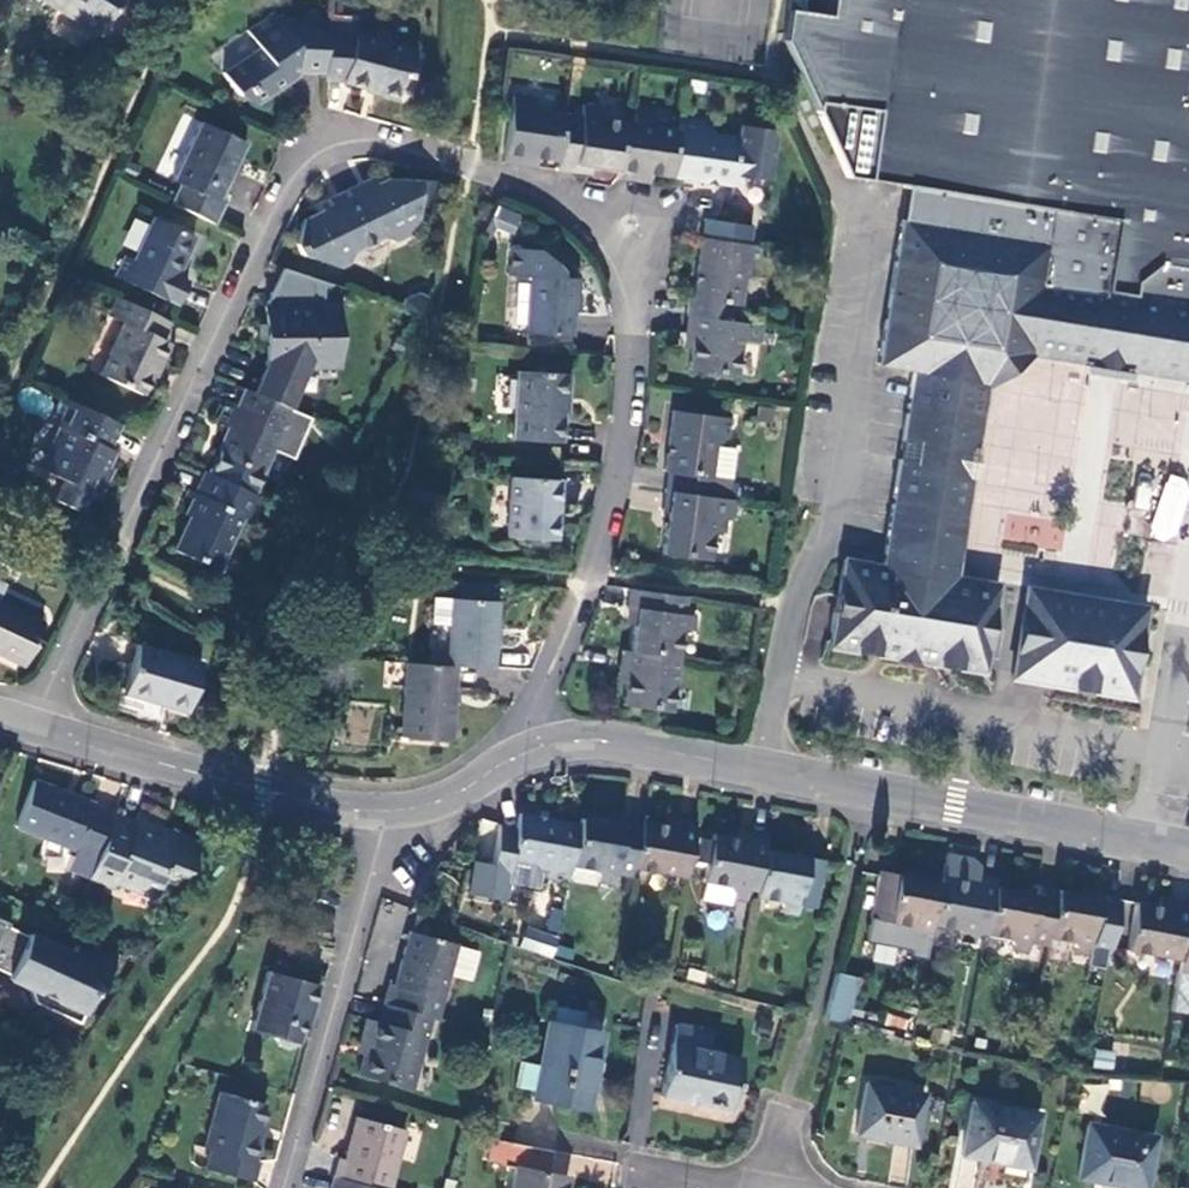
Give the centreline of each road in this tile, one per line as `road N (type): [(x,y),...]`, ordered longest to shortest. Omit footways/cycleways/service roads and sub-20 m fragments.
road 1 (residential): [(516,758),(595,565),(624,444),(632,358),(627,282),(589,223),(539,194),(469,165),(373,141),(328,149),(280,197),(36,732)]
road 2 (residential): [(1188,855),(623,745),(578,741),(516,758)]
road 3 (residential): [(387,818),(287,1187)]
road 4 (residential): [(387,818),(261,794),(36,732)]
road 5 (residential): [(516,758),(466,796),(387,818)]

